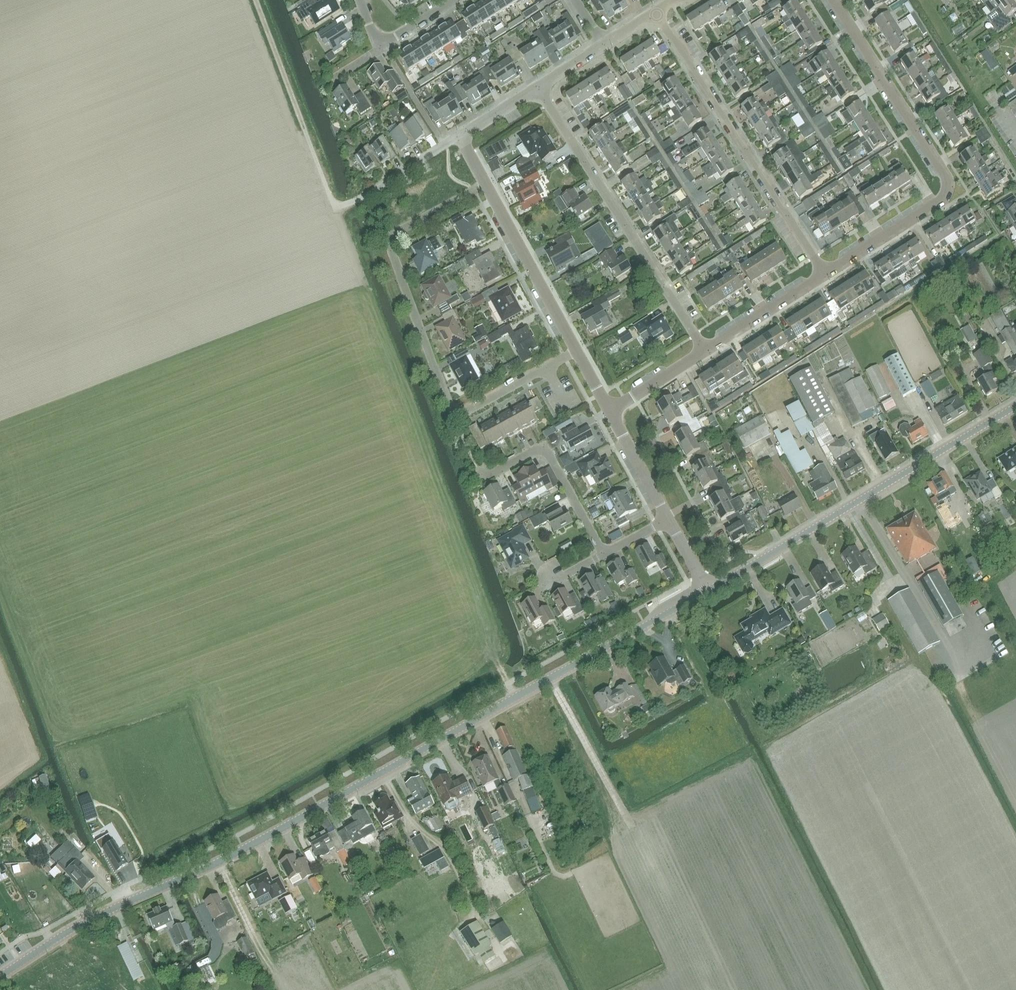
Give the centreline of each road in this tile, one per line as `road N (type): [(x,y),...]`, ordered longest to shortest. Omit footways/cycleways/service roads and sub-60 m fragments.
road 1 (tertiary): [(0,976),(67,931),(291,823),(706,592)]
road 2 (residential): [(576,350),(468,411),(447,402),(389,243),(486,184)]
road 3 (residential): [(824,276),(938,202),(944,183),(834,0)]
road 4 (tertiary): [(706,592),(1015,407)]
road 5 (residential): [(705,353),(537,88)]
road 6 (residential): [(824,276),(655,13)]
road 7 (residential): [(576,350),(486,184)]
road 8 (residential): [(604,554),(547,454),(531,453),(481,479)]
road 9 (residential): [(335,208),(460,135)]
road 10 (residential): [(705,353),(824,276)]
road 11 (residential): [(669,520),(611,413)]

